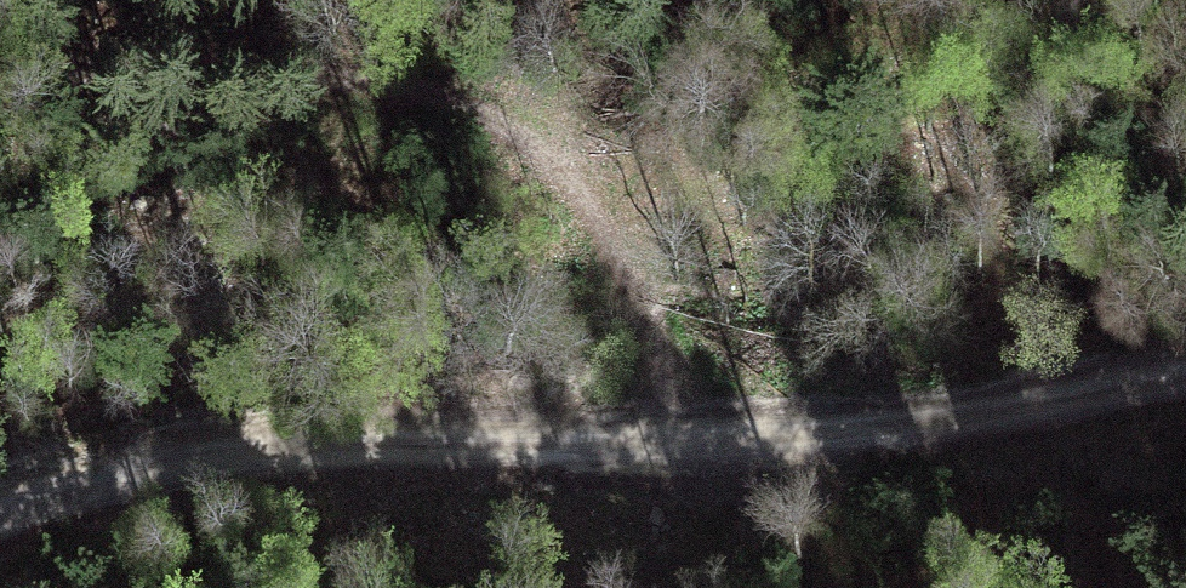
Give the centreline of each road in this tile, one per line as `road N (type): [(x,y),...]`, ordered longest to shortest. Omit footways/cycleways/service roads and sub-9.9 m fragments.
road 1 (track): [(1185,371),(924,427),(802,441),(220,451),(59,485),(0,513)]
road 2 (track): [(0,80),(416,79),(474,90),(521,114),(591,188),(710,447)]

